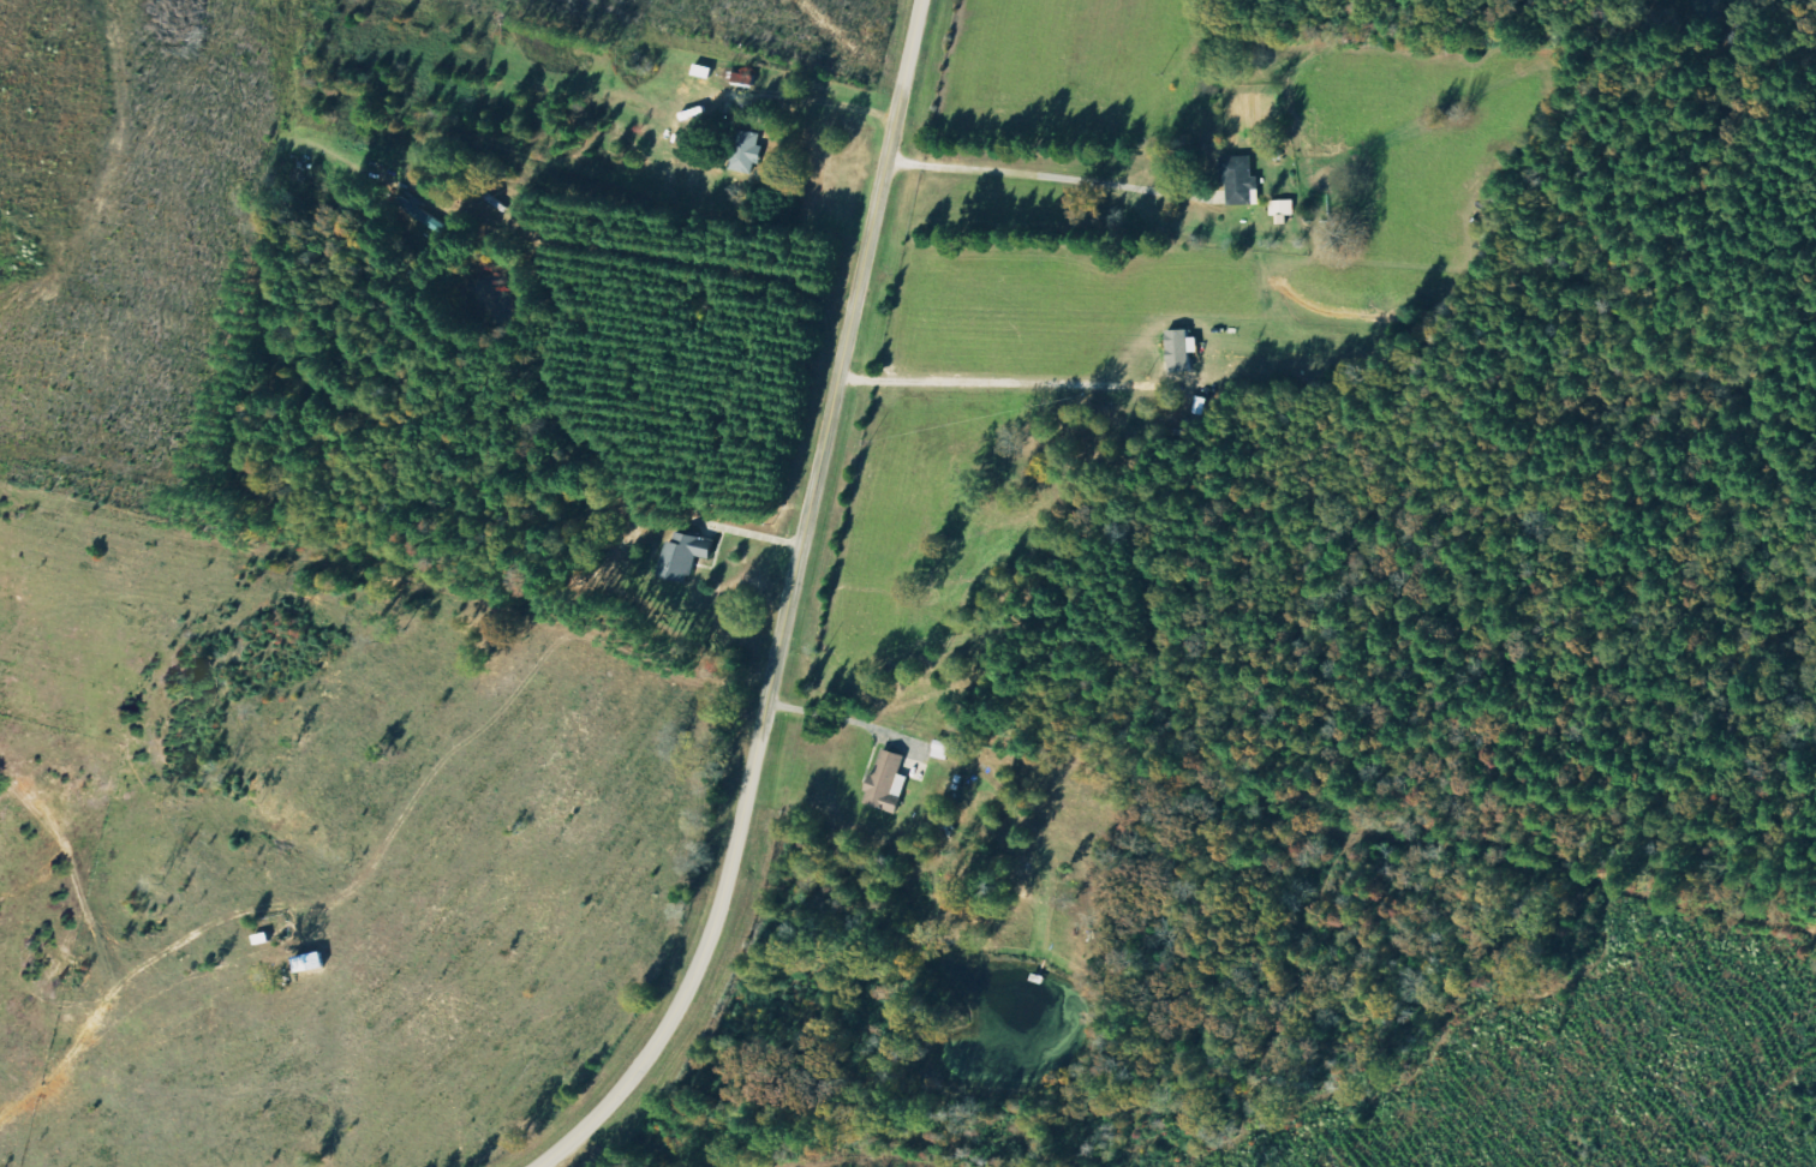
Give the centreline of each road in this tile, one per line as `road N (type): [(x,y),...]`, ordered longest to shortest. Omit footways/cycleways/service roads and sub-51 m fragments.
road 1 (tertiary): [(528,1166),(569,1138),(639,1061),(706,936),(923,0)]

